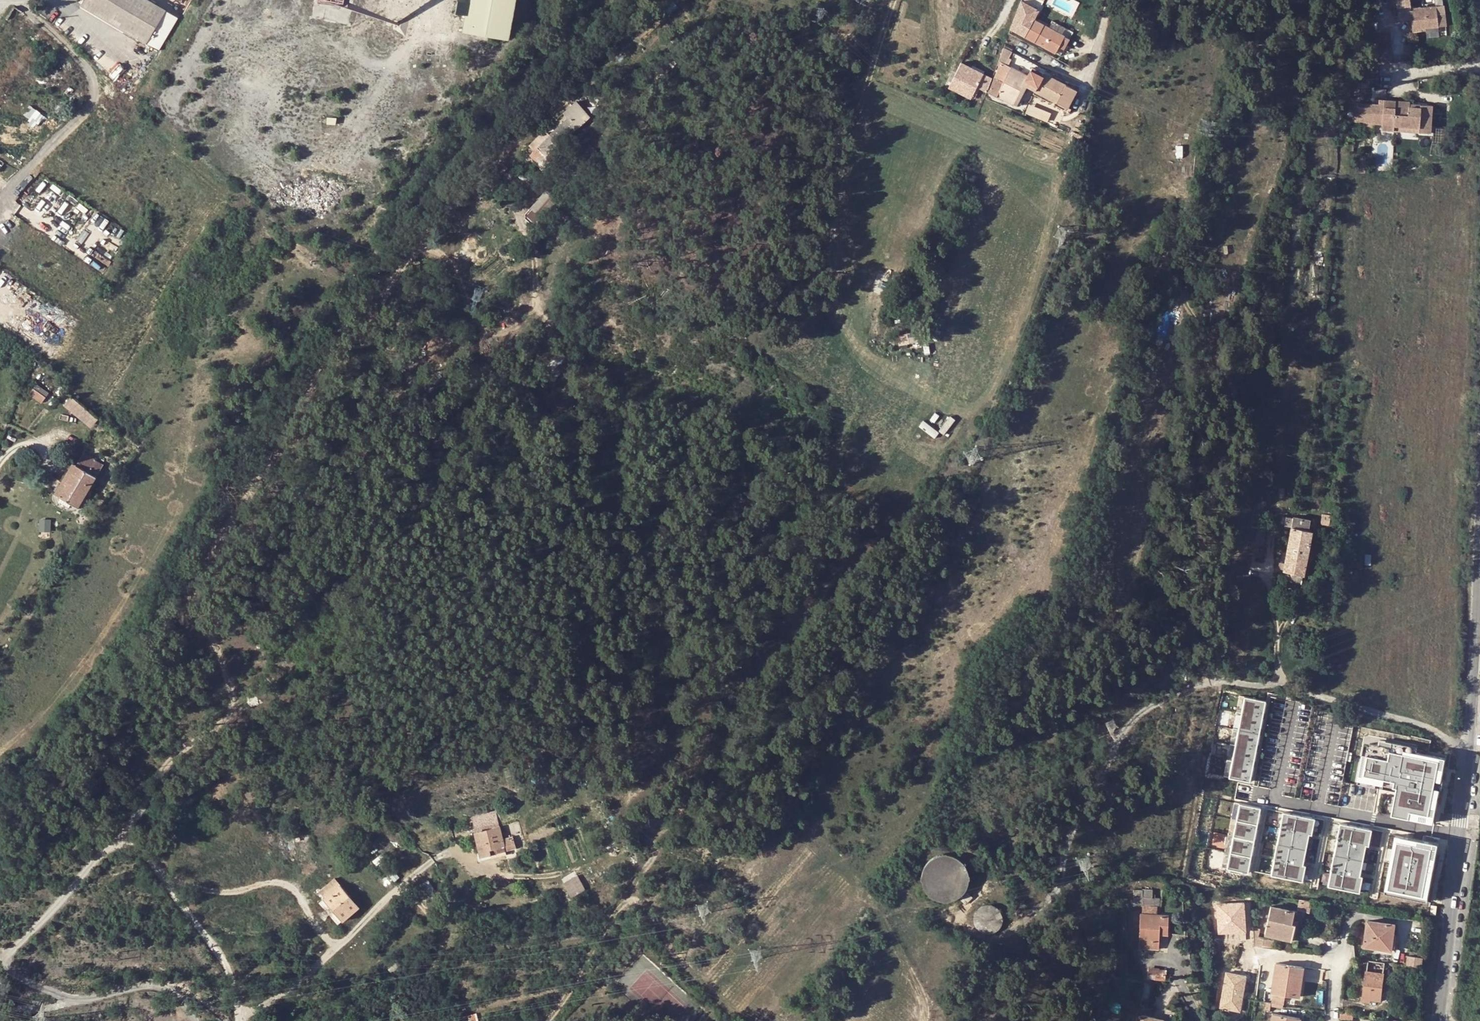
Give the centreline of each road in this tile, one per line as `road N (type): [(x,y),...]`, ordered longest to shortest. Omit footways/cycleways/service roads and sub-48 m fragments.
road 1 (track): [(122,837),(165,768),(231,709),(233,689),(204,612),(208,563),(323,373),(415,249)]
road 2 (tertiary): [(1441,1020),(1471,752),(1479,556)]
road 3 (track): [(894,0),(834,197),(832,275),(855,343),(895,362)]
road 4 (residential): [(0,962),(122,837),(156,867),(231,973),(241,1020)]
road 5 (track): [(659,757),(630,795),(627,813),(656,844),(655,857),(545,1020)]

